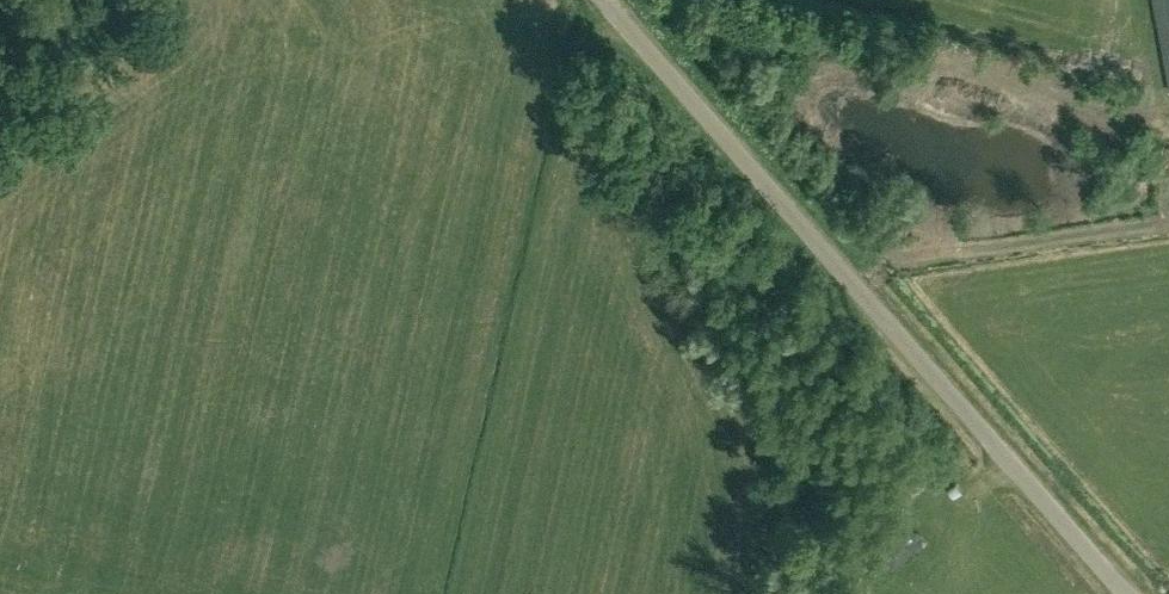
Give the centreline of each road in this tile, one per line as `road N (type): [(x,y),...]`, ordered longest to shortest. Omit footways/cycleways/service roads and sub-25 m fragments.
road 1 (unclassified): [(1125,593),(603,0)]

